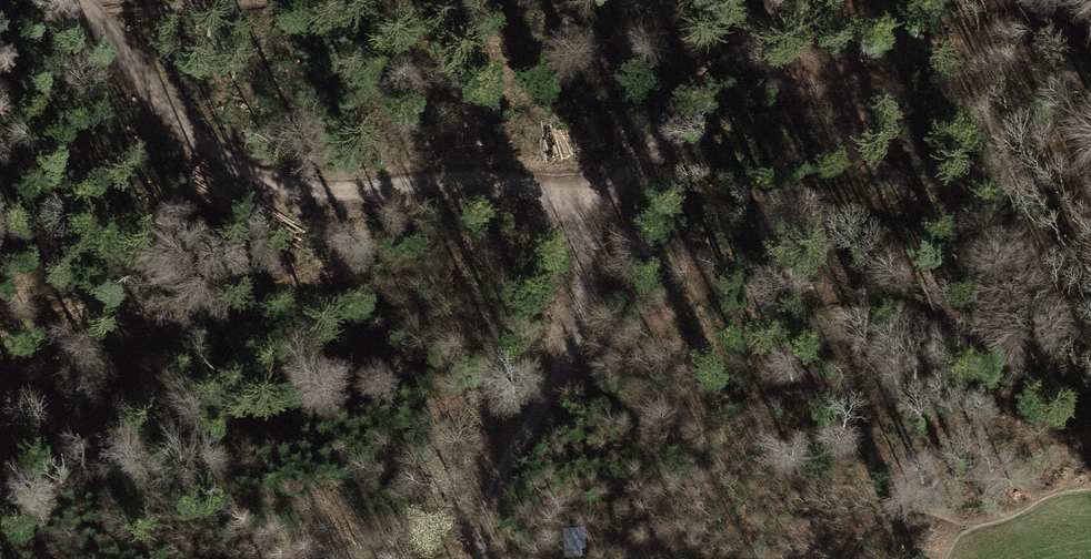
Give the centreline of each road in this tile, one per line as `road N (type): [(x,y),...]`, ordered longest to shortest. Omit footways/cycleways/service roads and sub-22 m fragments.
road 1 (track): [(86,11),(170,113),(272,183),(340,194),(439,179),(503,179),(544,194),(584,228),(583,316),(552,391),(501,474),(484,558)]
road 2 (track): [(584,228),(776,0)]

